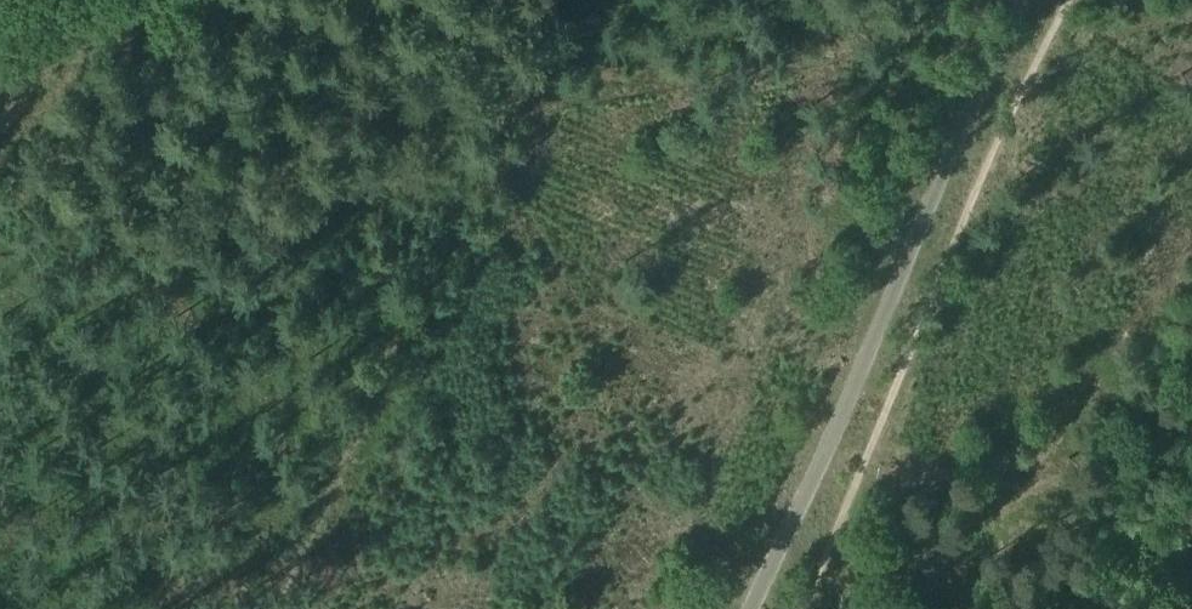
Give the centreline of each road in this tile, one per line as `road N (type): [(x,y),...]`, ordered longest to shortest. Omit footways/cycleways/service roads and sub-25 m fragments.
road 1 (track): [(282,608),(549,0)]
road 2 (track): [(754,608),(1018,0)]
road 3 (track): [(827,608),(931,579),(950,583),(974,608)]

